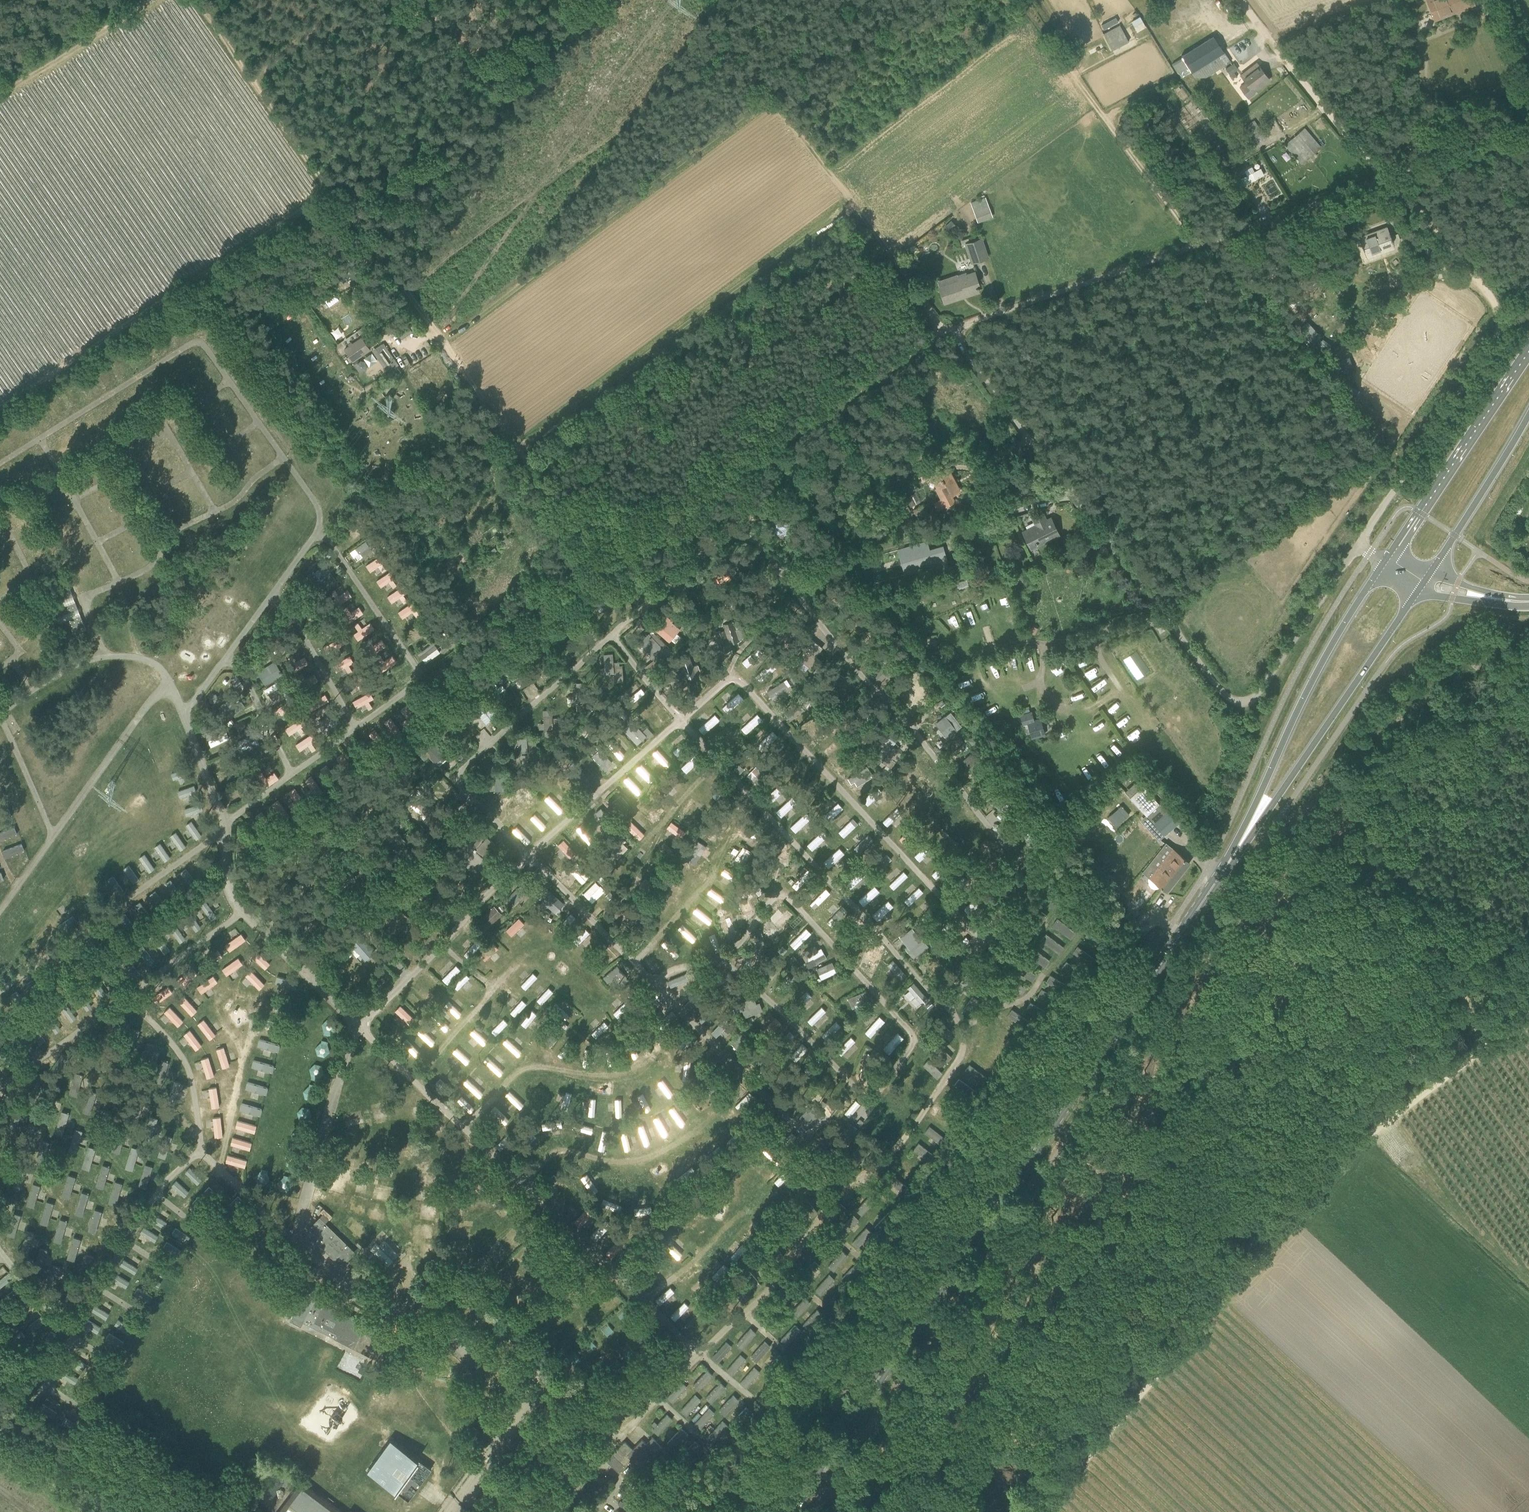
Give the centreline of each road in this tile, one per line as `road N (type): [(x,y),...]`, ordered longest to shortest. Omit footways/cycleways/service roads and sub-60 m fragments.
road 1 (track): [(950,330),(607,560),(590,552),(333,195)]
road 2 (primary): [(786,1511),(1222,873)]
road 3 (track): [(1528,1017),(1339,1170),(1045,1511)]
road 4 (unclassified): [(1359,546),(1259,699),(1245,706),(1221,689),(950,330)]
road 5 (unclassified): [(950,330),(1387,179)]
road 6 (track): [(1498,310),(1240,0)]
road 7 (track): [(701,0),(935,320)]
road 8 (track): [(333,195),(0,409)]
road 9 (primary): [(1387,563),(1322,662),(1222,873)]
road 10 (primary): [(1222,873),(1417,594)]
road 11 (track): [(1200,246),(1017,0)]
road 12 (unclassified): [(1359,546),(1497,338),(1498,310)]
road 13 (primary): [(1528,353),(1387,563)]
road 14 (track): [(333,195),(194,0)]
road 15 (primary): [(1433,570),(1528,408)]
road 16 (track): [(502,427),(476,437),(436,421),(380,331)]
road 17 (track): [(1528,129),(1387,179)]
road 18 (unclassified): [(111,1511),(0,1428)]

